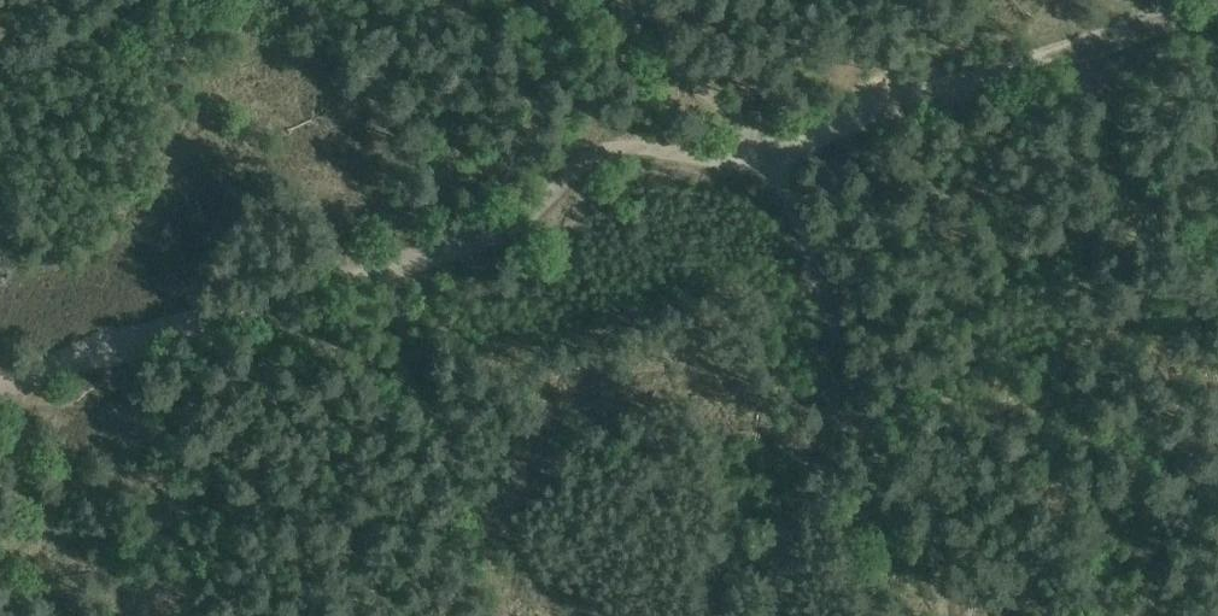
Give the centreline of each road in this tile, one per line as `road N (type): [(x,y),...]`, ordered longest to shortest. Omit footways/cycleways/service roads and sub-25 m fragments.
road 1 (track): [(0,367),(762,142)]
road 2 (track): [(913,615),(826,323),(762,142)]
road 3 (track): [(762,142),(1217,7)]
road 4 (track): [(67,615),(0,434)]

